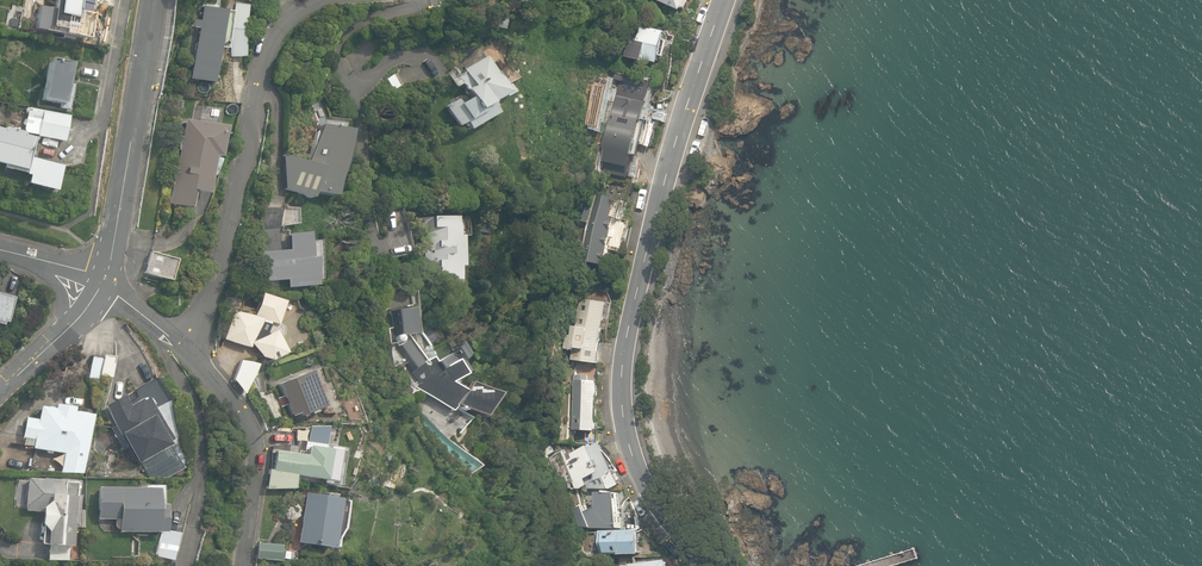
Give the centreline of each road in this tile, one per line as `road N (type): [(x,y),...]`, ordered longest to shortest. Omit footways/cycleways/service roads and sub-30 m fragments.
road 1 (residential): [(724,0),(671,160),(623,375),(637,467),(707,565)]
road 2 (residential): [(321,0),(289,20),(273,42),(218,278),(189,356)]
road 3 (residential): [(393,302),(365,207),(341,44),(347,32),(423,0)]
road 4 (residential): [(103,281),(154,0)]
road 5 (residential): [(189,356),(243,416),(255,453),(241,565)]
road 6 (residential): [(0,392),(87,309),(103,281)]

